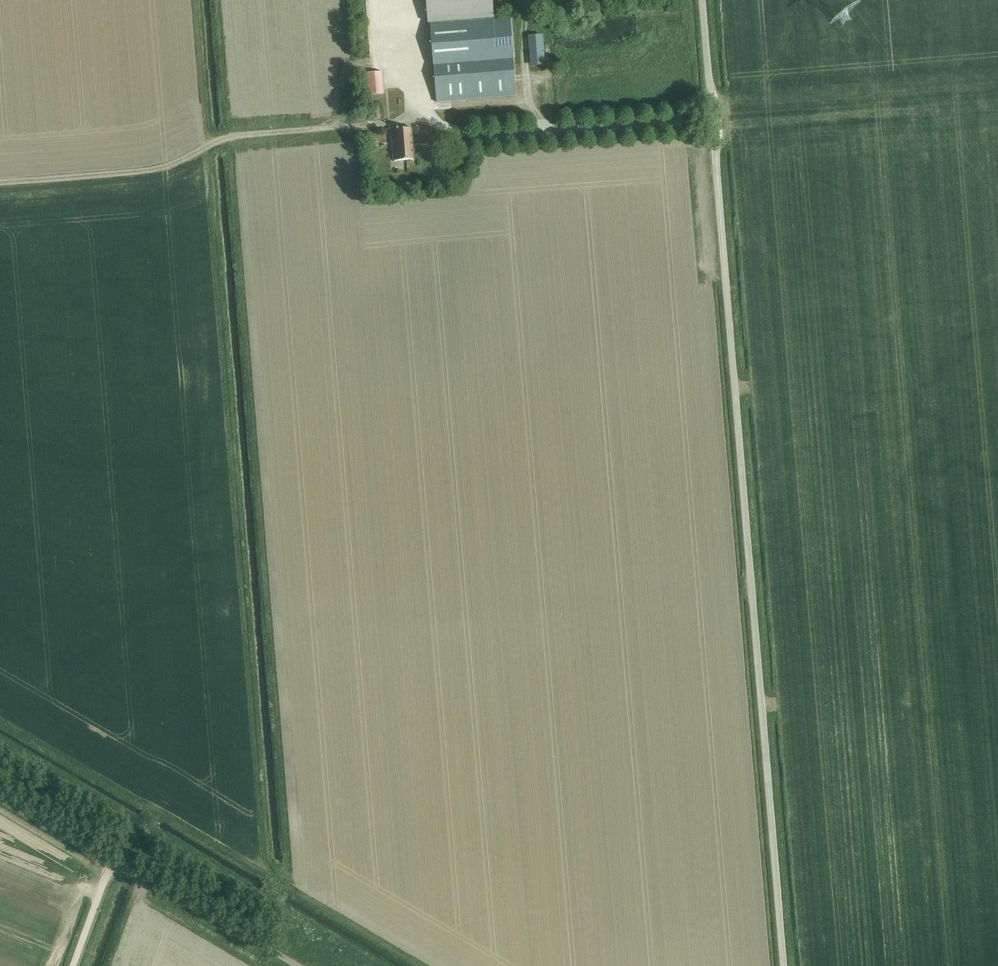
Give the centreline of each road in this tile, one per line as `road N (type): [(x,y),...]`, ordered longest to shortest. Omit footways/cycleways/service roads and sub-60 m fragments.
road 1 (unclassified): [(782,965),(701,0)]
road 2 (track): [(0,182),(159,169),(238,135),(371,123)]
road 3 (track): [(301,965),(0,791)]

